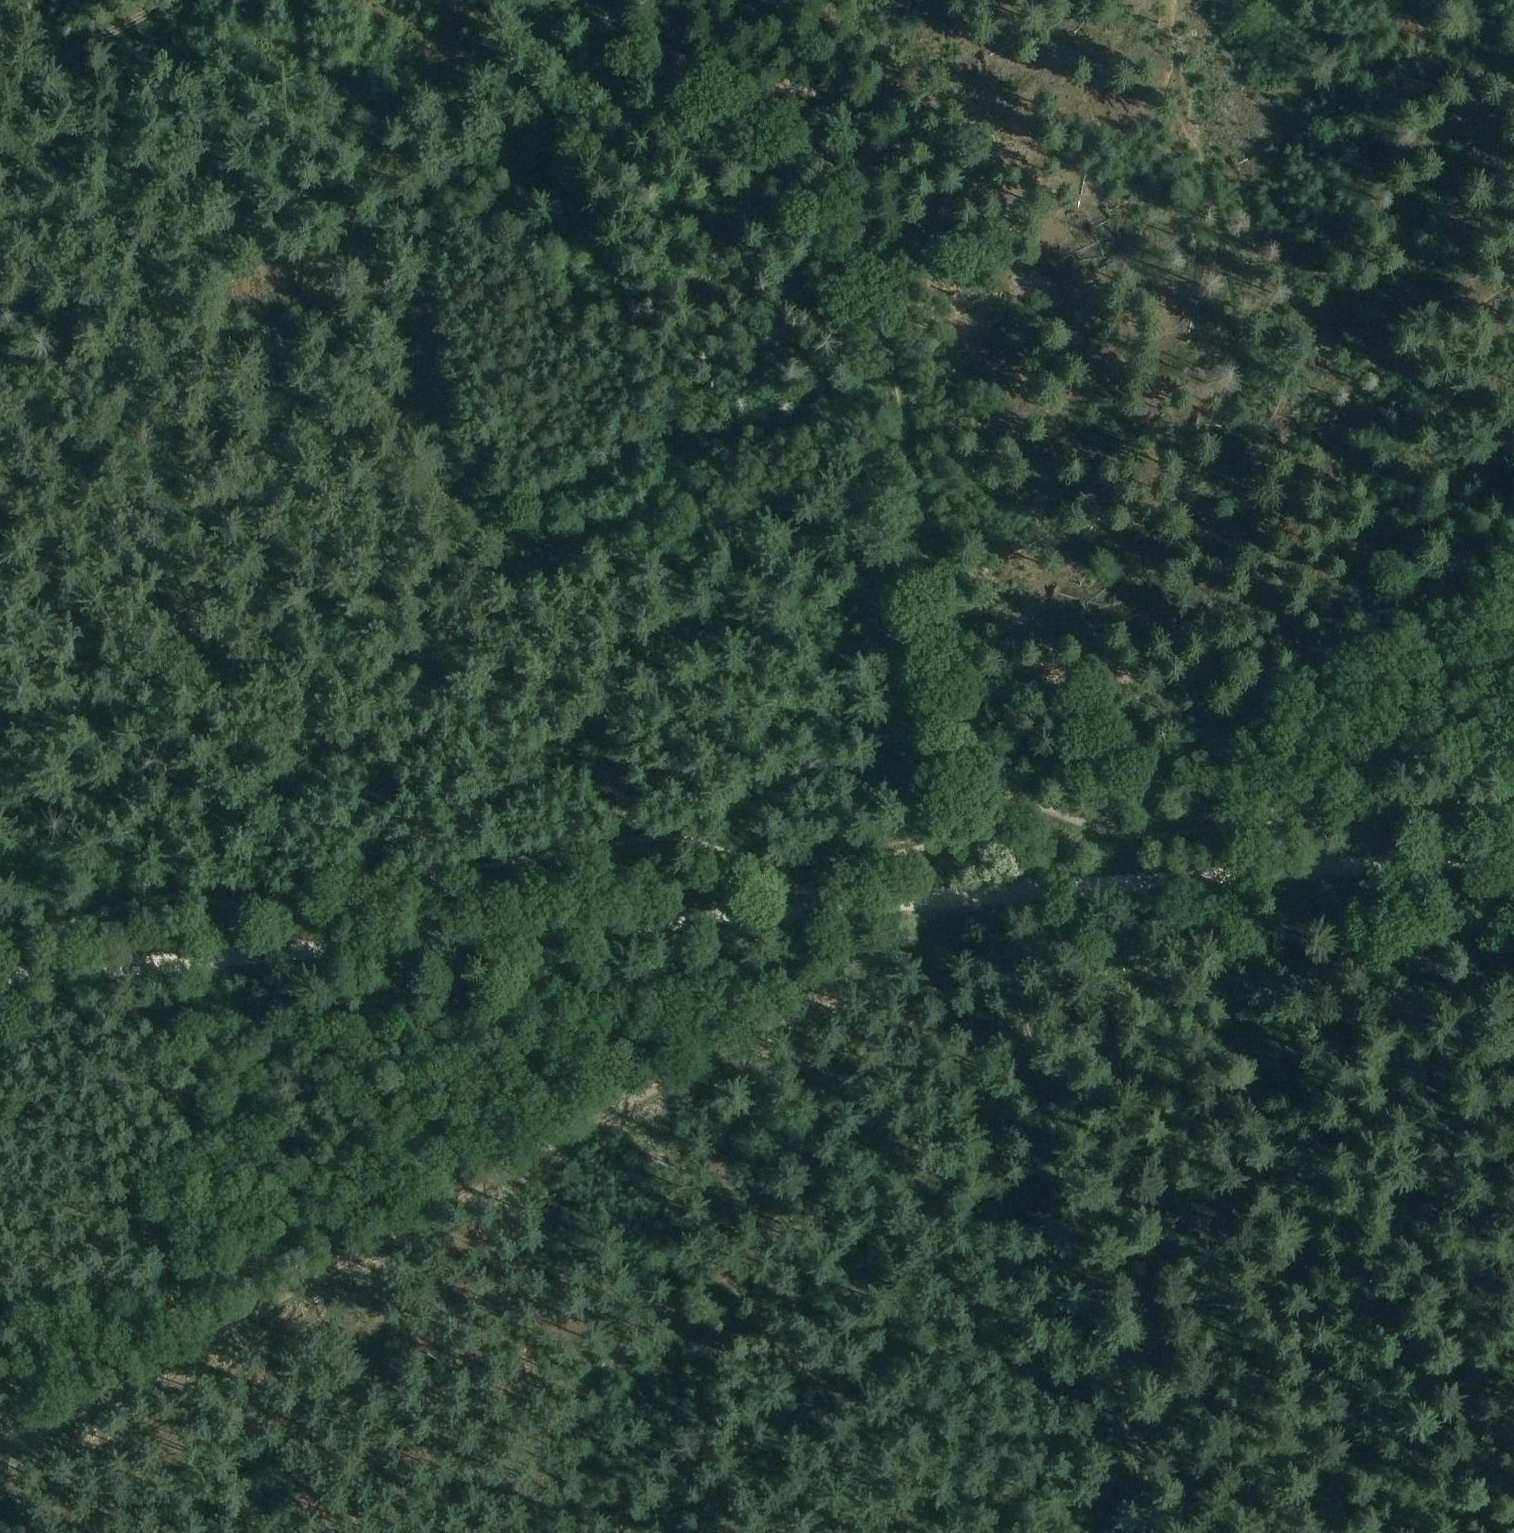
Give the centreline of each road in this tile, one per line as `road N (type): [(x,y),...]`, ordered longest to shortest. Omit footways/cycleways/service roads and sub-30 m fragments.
road 1 (track): [(1154,1532),(987,892),(982,831),(874,286),(848,203),(804,145),(571,0)]
road 2 (track): [(0,974),(1513,850)]
road 3 (track): [(0,1450),(845,981),(987,892)]
road 4 (track): [(181,0),(0,92)]

